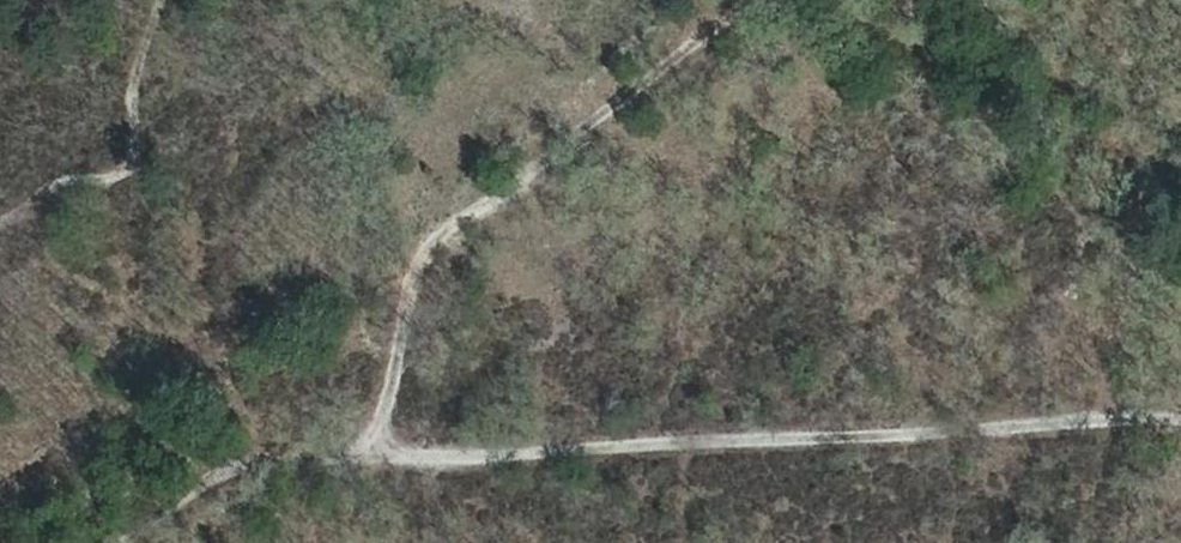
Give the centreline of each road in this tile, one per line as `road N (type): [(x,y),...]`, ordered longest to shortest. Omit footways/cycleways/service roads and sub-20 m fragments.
road 1 (track): [(1180,425),(315,461),(226,471),(125,542)]
road 2 (track): [(356,458),(386,409),(411,263),(699,37),(714,0)]

